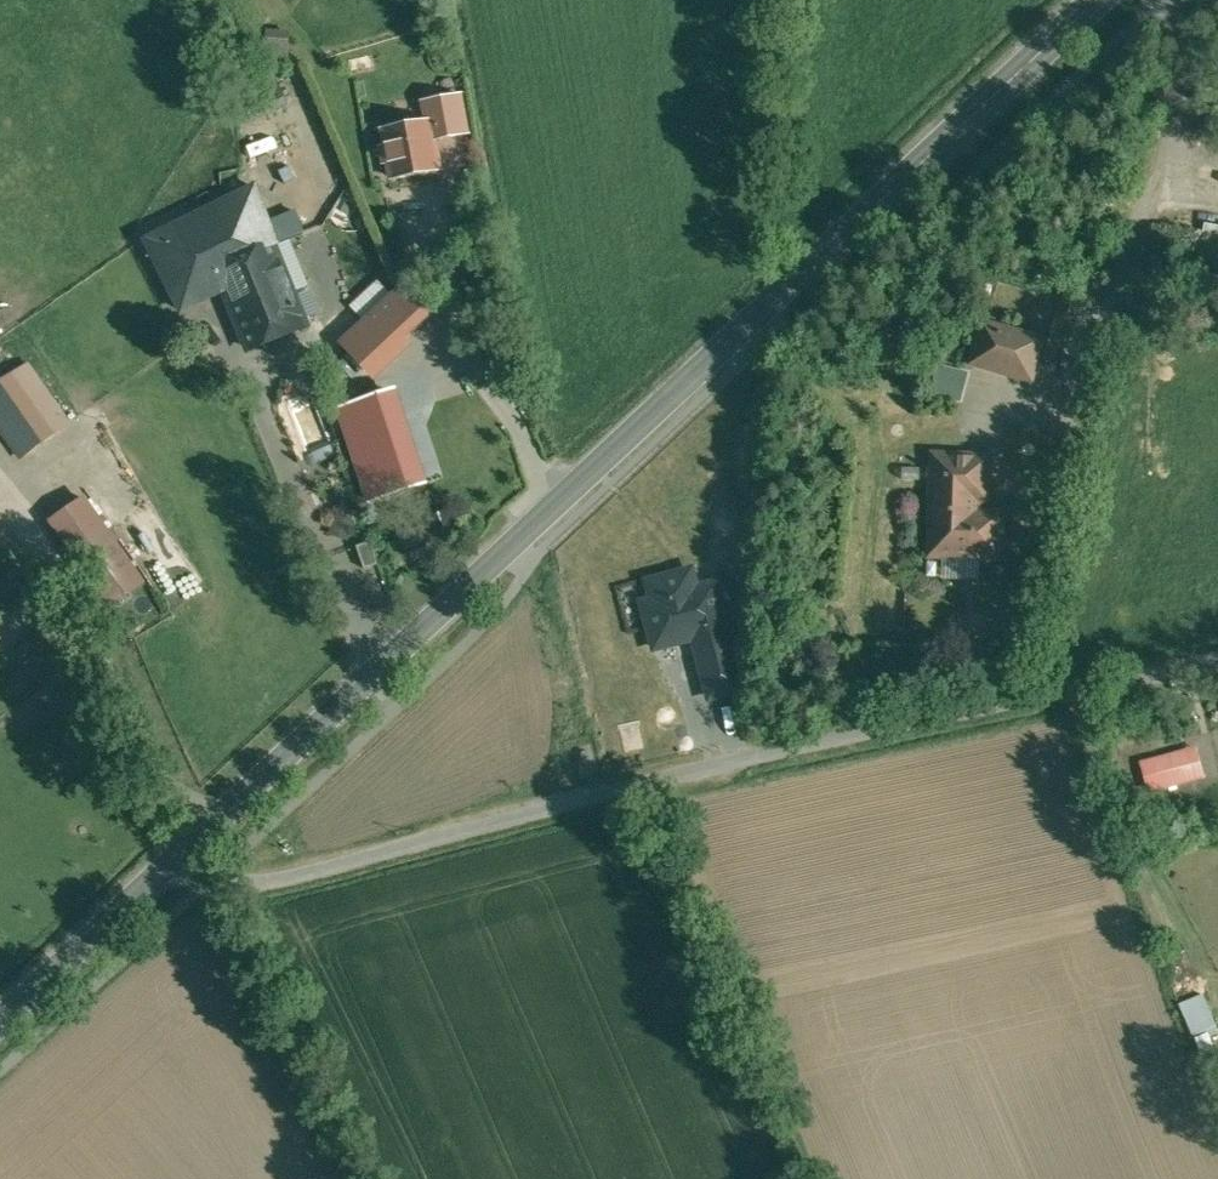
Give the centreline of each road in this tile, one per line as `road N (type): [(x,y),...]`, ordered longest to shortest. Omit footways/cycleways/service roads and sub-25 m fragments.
road 1 (secondary): [(167,868),(1097,0)]
road 2 (unclassified): [(167,868),(196,891),(261,882),(720,760),(1217,661)]
road 3 (secondary): [(0,1014),(167,868)]

